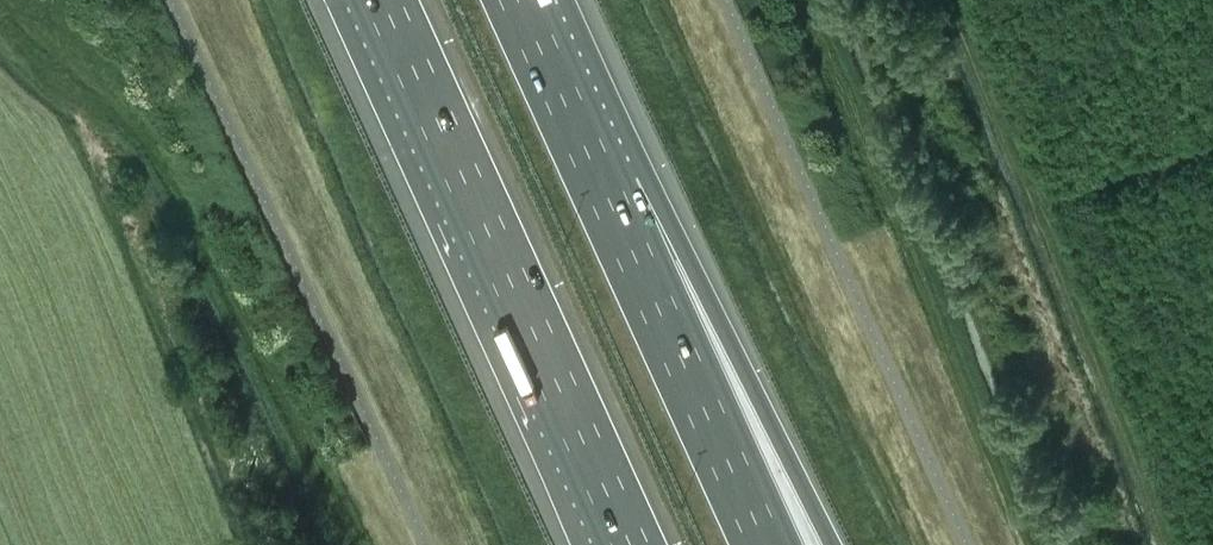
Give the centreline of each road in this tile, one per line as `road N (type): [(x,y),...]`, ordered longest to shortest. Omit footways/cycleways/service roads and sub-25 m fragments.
road 1 (motorway): [(382,0),(628,544)]
road 2 (motorway): [(834,544),(750,378),(603,187)]
road 3 (motorway): [(770,544),(603,187)]
road 4 (motorway): [(603,187),(518,0)]

